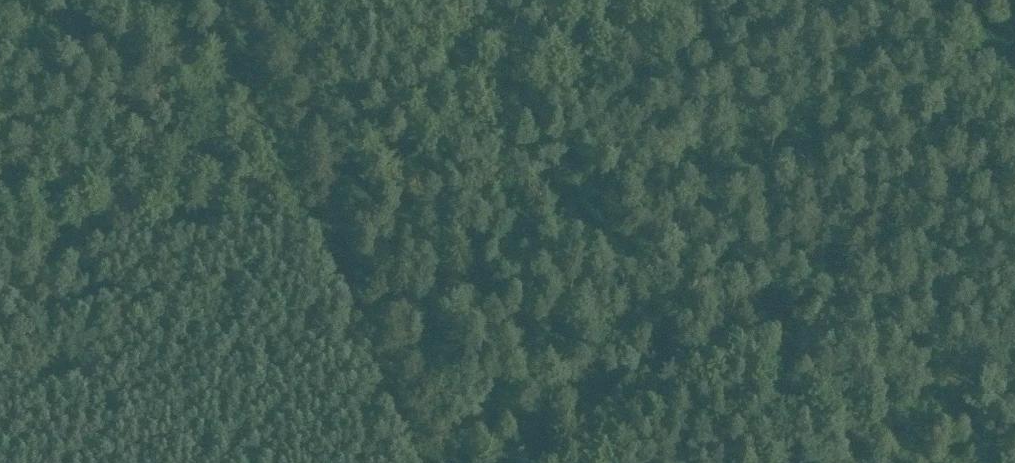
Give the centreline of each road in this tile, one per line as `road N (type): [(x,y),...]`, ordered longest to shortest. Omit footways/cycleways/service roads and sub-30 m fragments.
road 1 (track): [(318,227),(351,220),(741,0)]
road 2 (track): [(0,254),(318,227)]
road 3 (track): [(767,334),(1014,191)]
road 4 (track): [(318,227),(428,462)]
road 5 (track): [(576,462),(767,334)]
road 6 (track): [(859,462),(767,334)]

